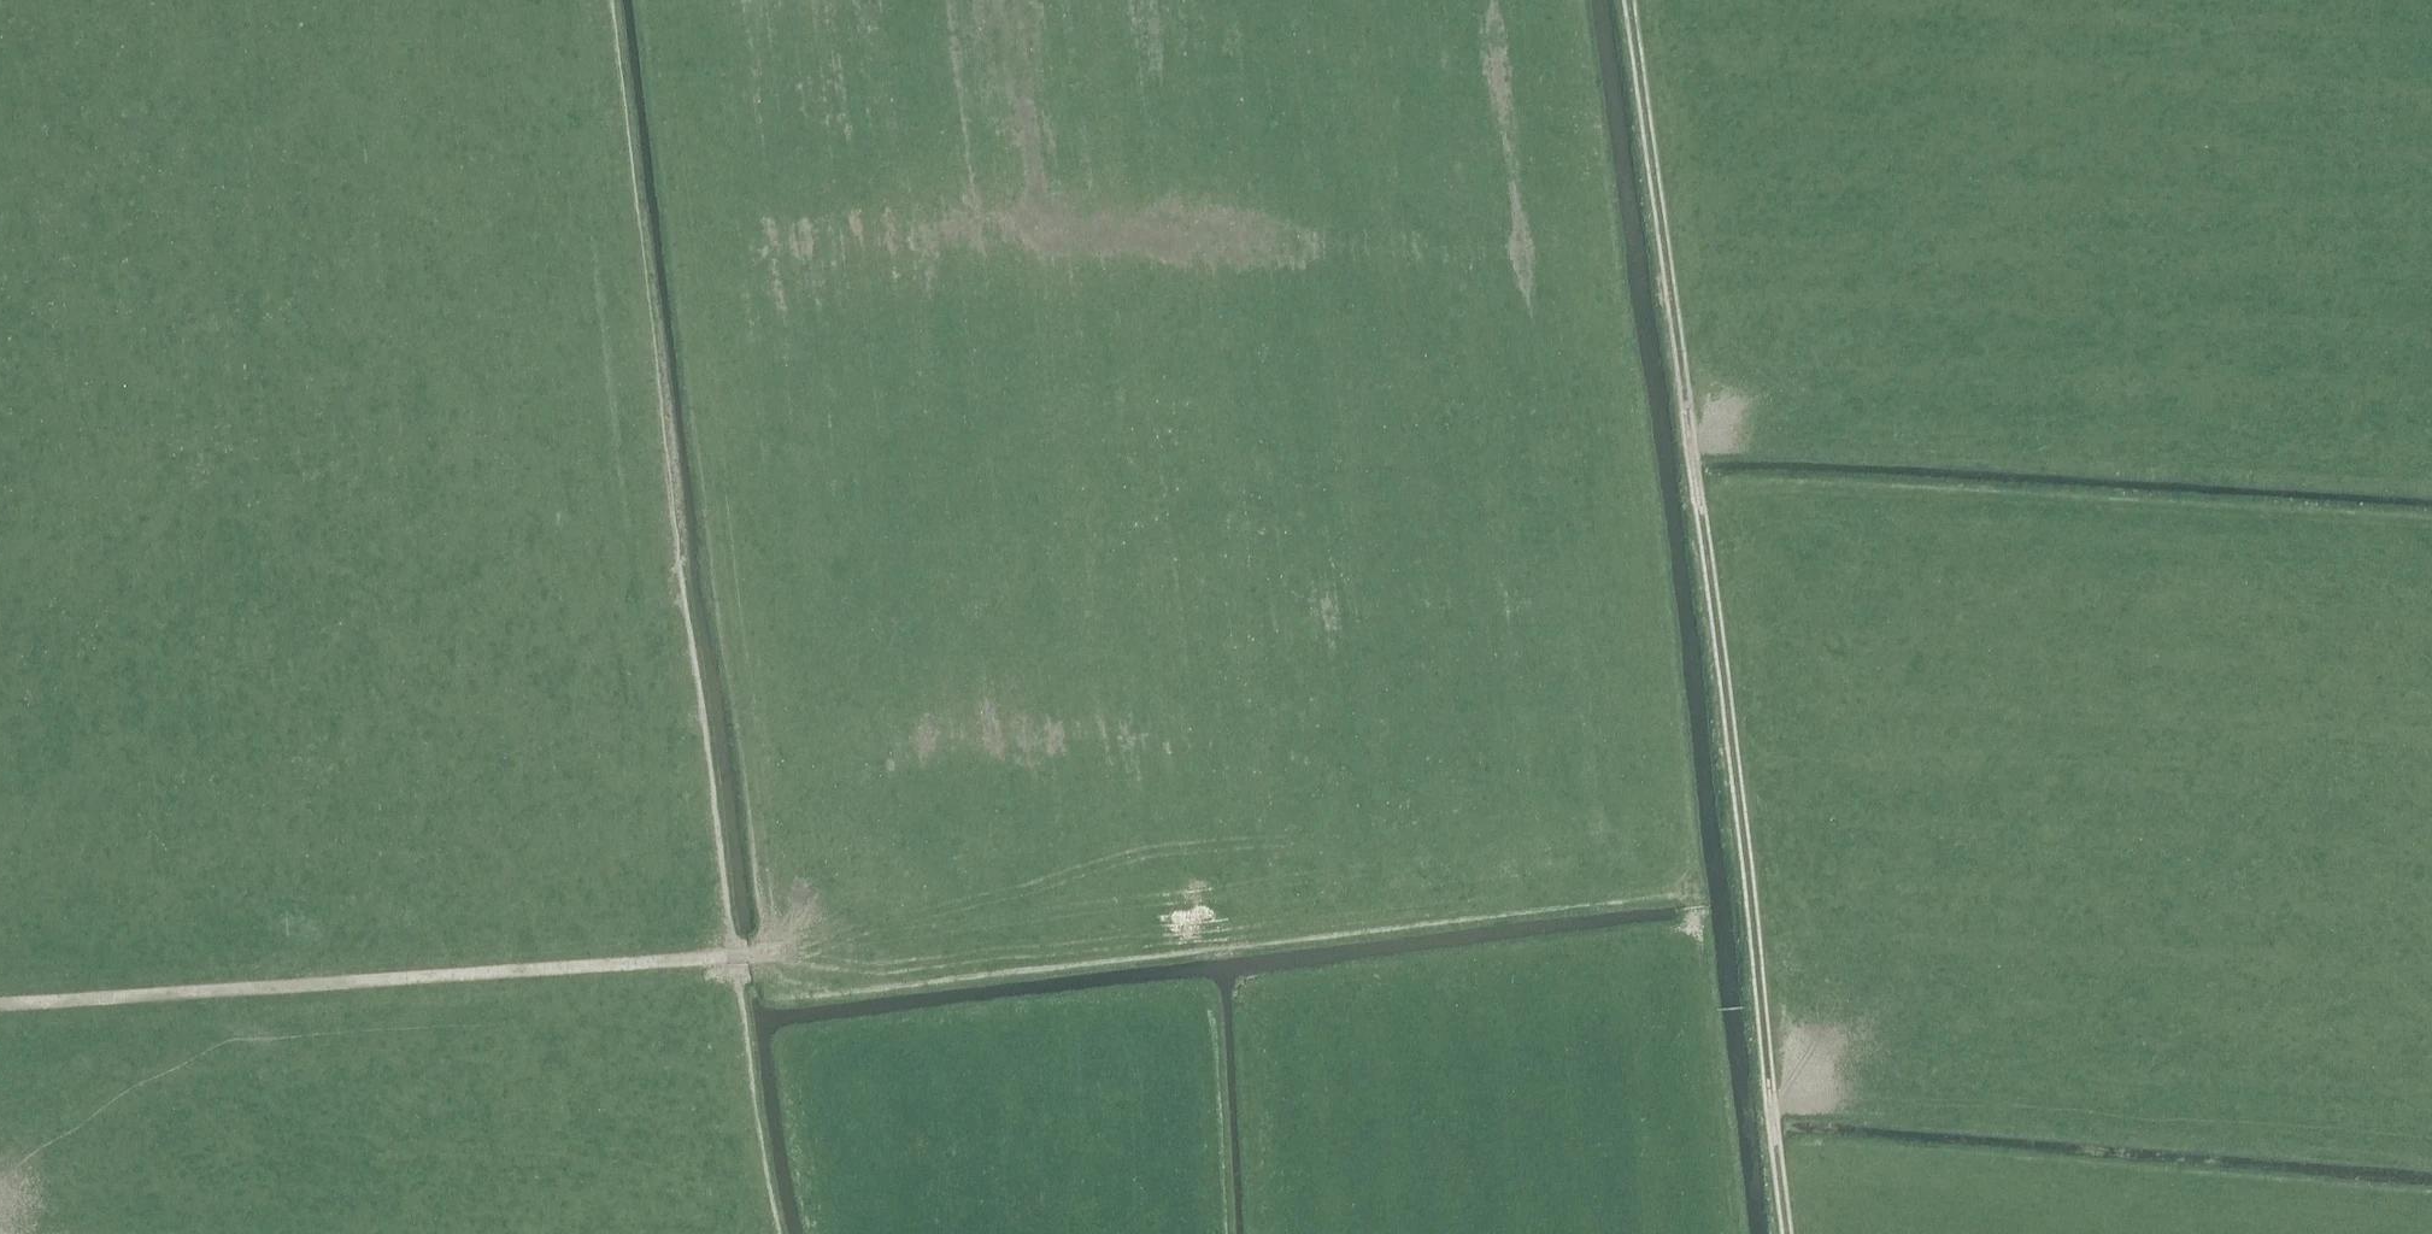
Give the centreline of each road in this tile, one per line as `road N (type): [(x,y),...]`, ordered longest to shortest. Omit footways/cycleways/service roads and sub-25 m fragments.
road 1 (track): [(1629,0),(1717,624),(1788,1233)]
road 2 (track): [(741,955),(0,1004)]

